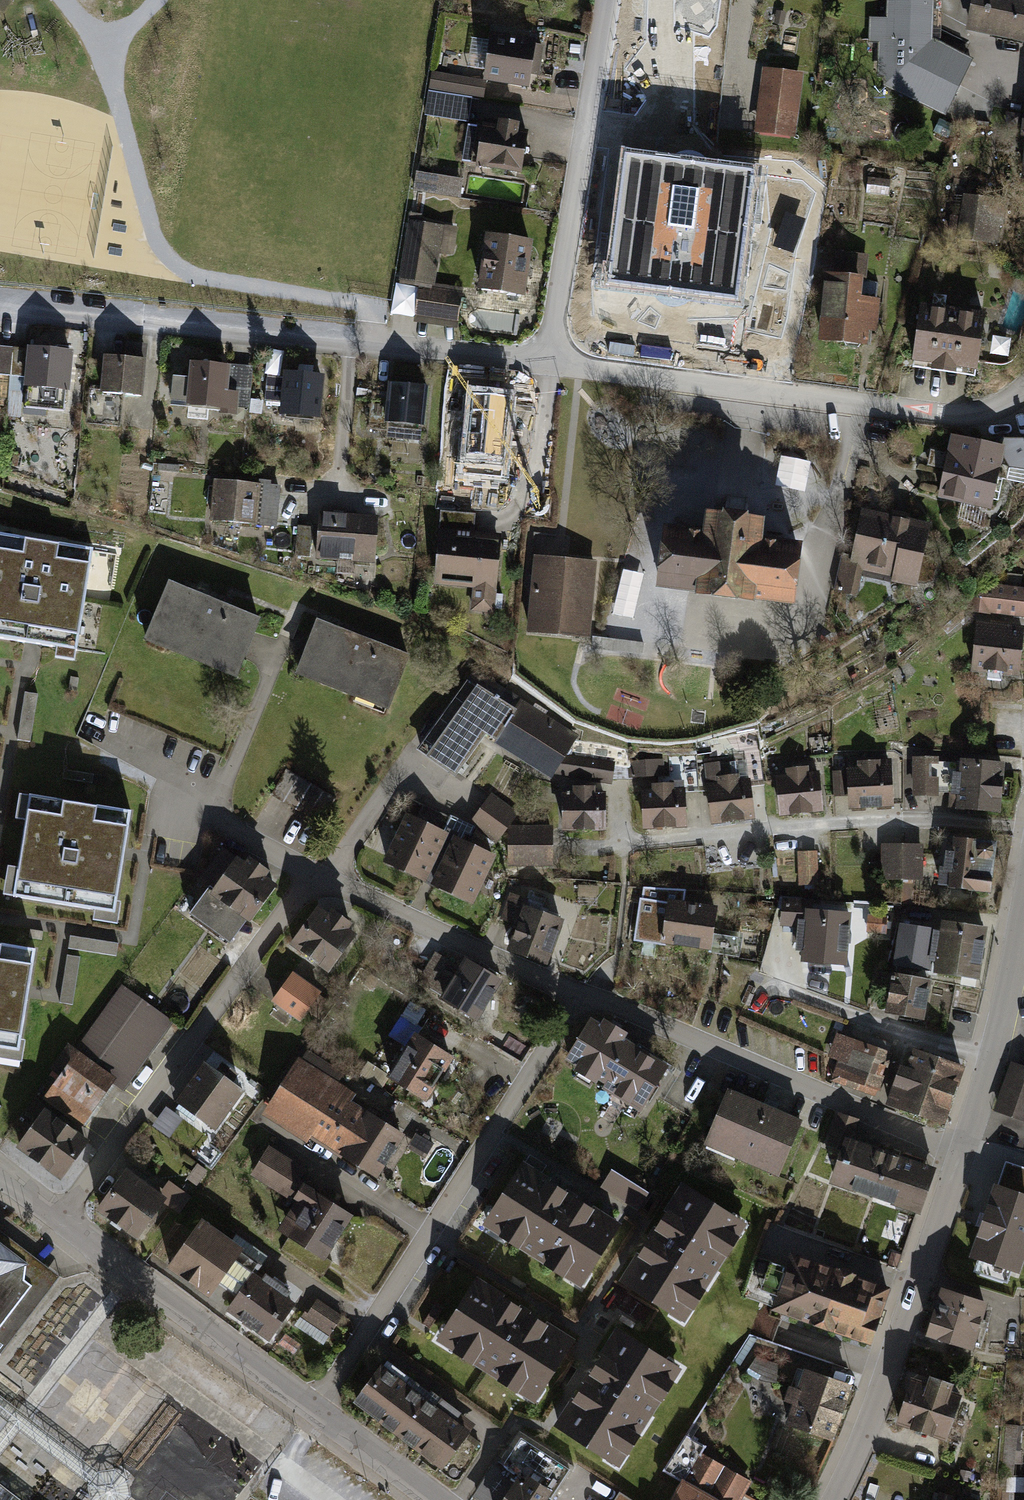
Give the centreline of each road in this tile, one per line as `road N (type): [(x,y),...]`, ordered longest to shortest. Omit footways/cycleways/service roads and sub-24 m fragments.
road 1 (residential): [(579,995),(312,876),(60,1219)]
road 2 (residential): [(548,363),(0,305)]
road 3 (residential): [(317,1413),(579,995)]
road 4 (residential): [(1023,391),(987,411),(949,416),(548,363)]
road 5 (residential): [(1023,827),(905,822),(581,851)]
road 6 (residential): [(963,1155),(579,995)]
road 7 (residential): [(610,0),(548,363)]
road 8 (residential): [(835,1499),(891,1370),(963,1155)]
road 9 (tertiary): [(60,1219),(317,1413)]
road 10 (residential): [(992,1062),(757,979)]
road 11 (residential): [(992,1062),(1023,905)]
road 12 (tertiary): [(317,1413),(427,1499)]

